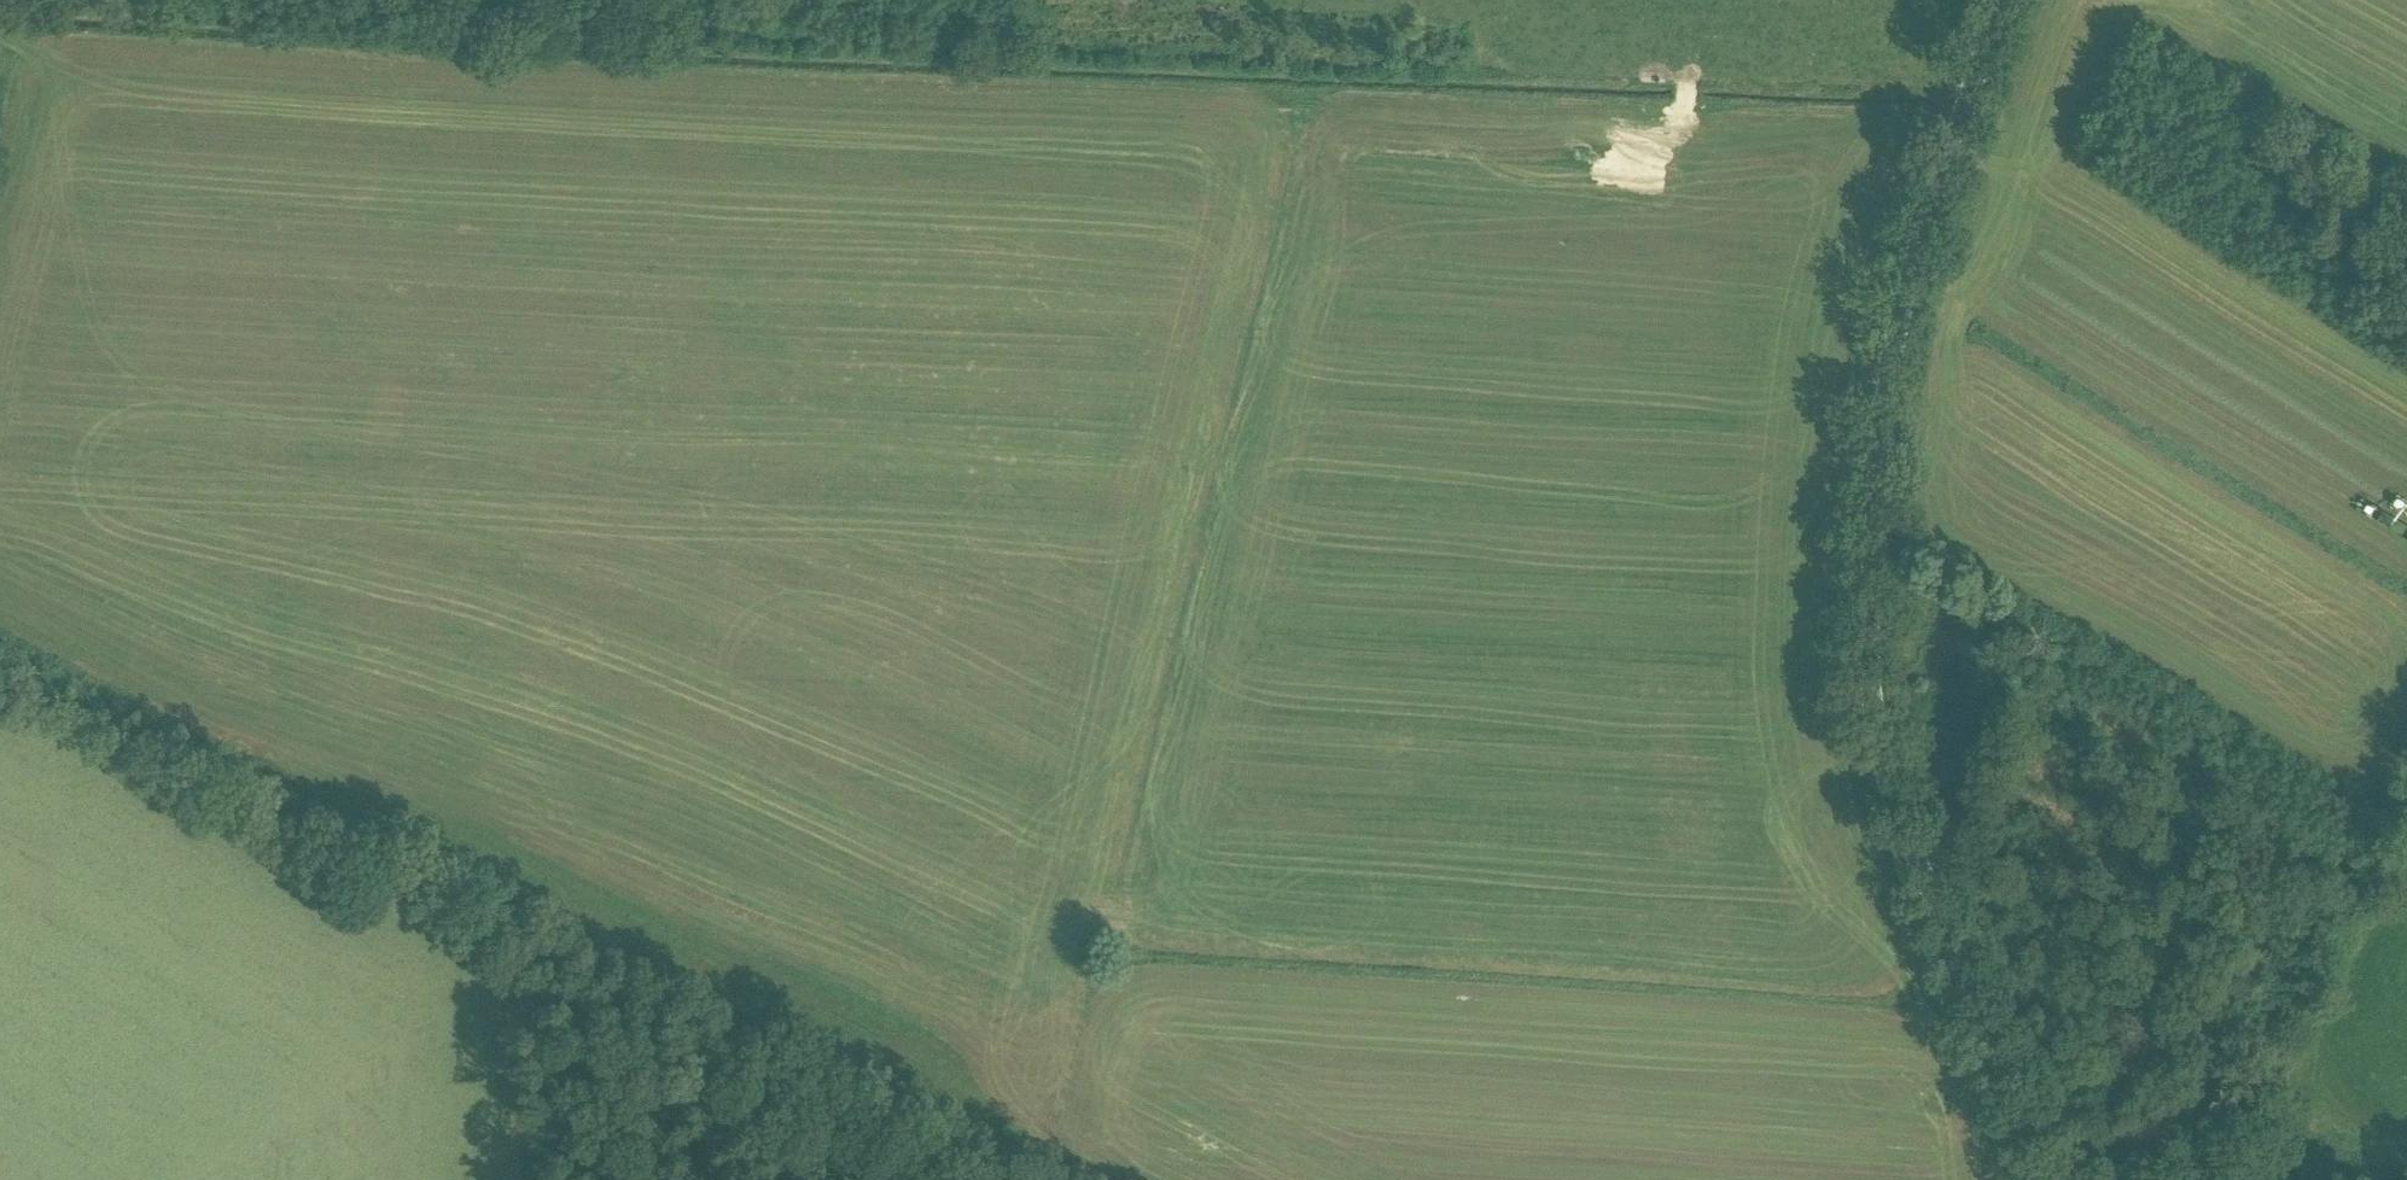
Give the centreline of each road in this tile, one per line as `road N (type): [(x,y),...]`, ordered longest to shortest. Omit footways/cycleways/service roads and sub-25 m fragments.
road 1 (tertiary): [(2040,1179),(1921,874),(1879,741),(1870,610),(1876,485),(1903,285),(2007,0)]

